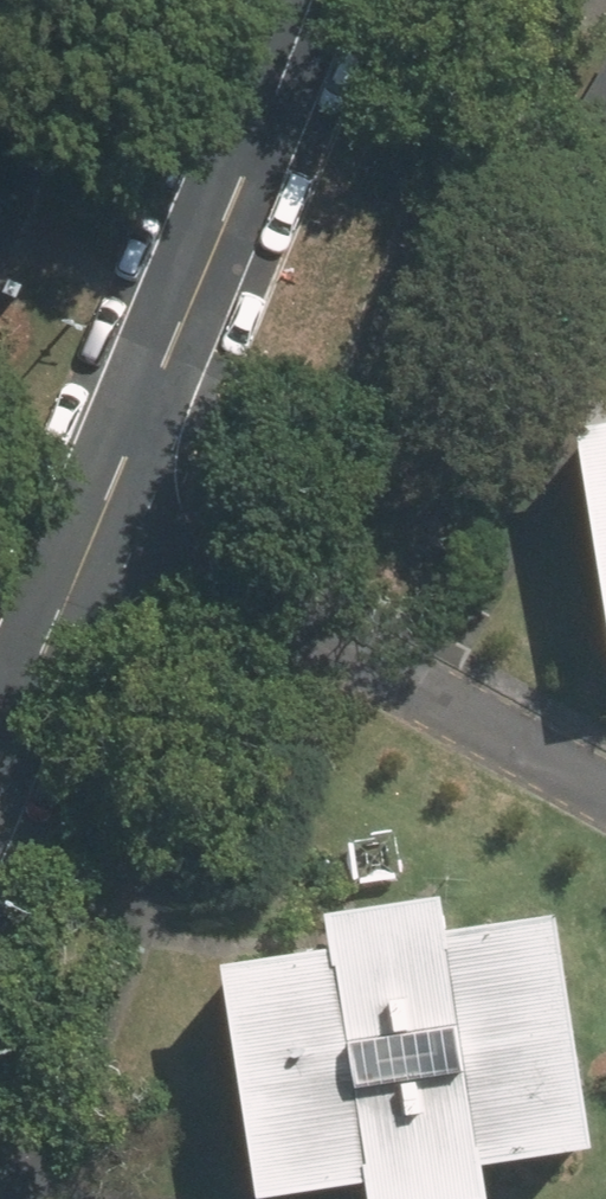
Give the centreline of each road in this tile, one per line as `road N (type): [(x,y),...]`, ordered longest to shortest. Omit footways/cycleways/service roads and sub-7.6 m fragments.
road 1 (residential): [(605,790),(104,513)]
road 2 (tertiary): [(308,0),(104,513)]
road 3 (tertiary): [(104,513),(0,752)]

